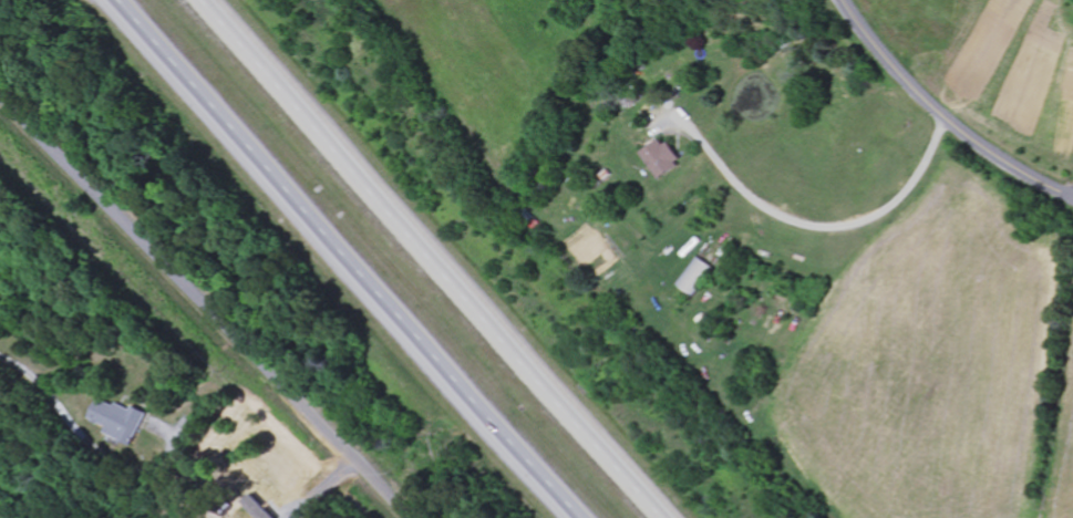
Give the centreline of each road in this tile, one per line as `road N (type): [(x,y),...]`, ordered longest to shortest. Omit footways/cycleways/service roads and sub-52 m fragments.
road 1 (motorway): [(117,0),(573,517)]
road 2 (motorway): [(648,517),(192,0)]
road 3 (residential): [(0,93),(409,517)]
road 4 (tertiary): [(1072,195),(1002,157),(928,100),(847,0)]

